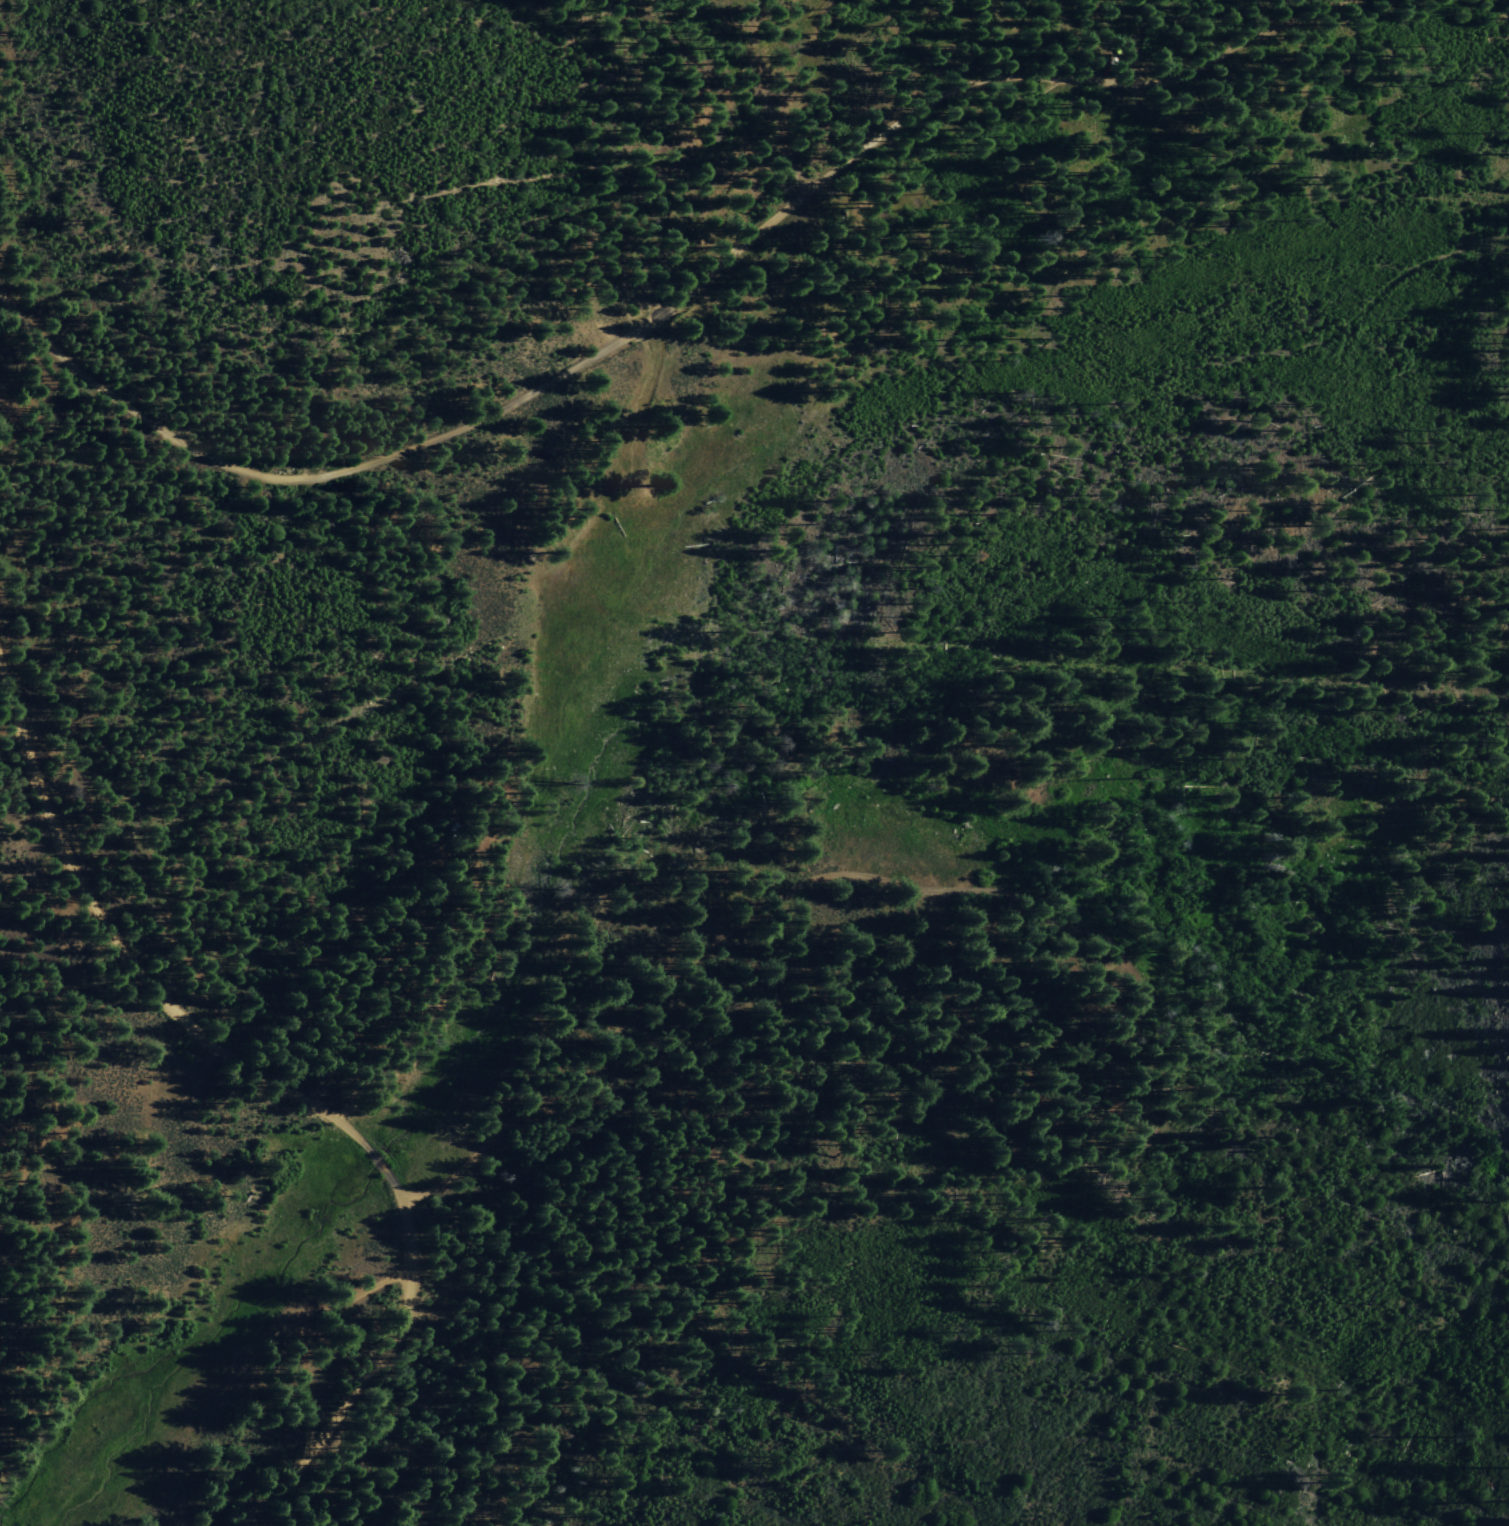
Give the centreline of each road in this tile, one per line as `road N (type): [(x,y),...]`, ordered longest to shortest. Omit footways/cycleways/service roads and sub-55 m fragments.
road 1 (track): [(1292,20),(1169,81),(1000,77),(940,95),(609,348),(484,418),(311,479),(258,476),(190,449),(95,385),(0,299)]
road 2 (track): [(235,1525),(312,1459),(393,1344),(410,1296),(399,1203),(342,1125),(213,1046),(123,953),(58,837),(0,663)]
road 3 (track): [(399,1203),(453,1176),(504,1125),(583,1073),(636,1008),(718,939),(820,877),(1004,893),(1047,921),(1111,942),(1139,994)]
road 4 (track): [(411,1267),(311,1315),(292,1339),(312,1459)]

